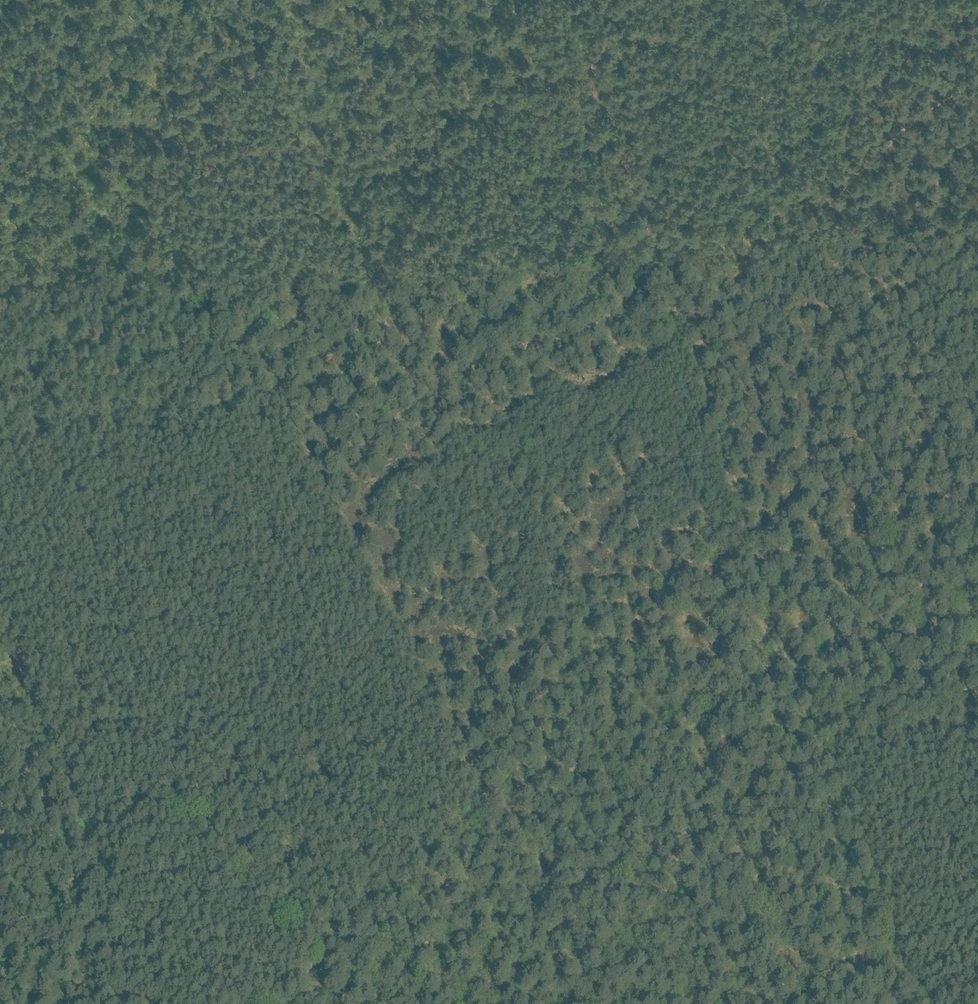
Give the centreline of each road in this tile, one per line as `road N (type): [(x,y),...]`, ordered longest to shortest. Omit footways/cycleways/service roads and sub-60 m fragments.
road 1 (track): [(800,672),(659,250)]
road 2 (track): [(921,1003),(800,672)]
road 3 (track): [(532,786),(622,759),(800,672)]
road 4 (track): [(659,250),(566,0)]
road 5 (track): [(800,672),(977,557)]
road 6 (track): [(532,786),(474,815),(391,905)]
road 7 (track): [(468,947),(497,867),(529,826),(532,786)]
road 8 (track): [(391,905),(320,971),(266,1003)]

